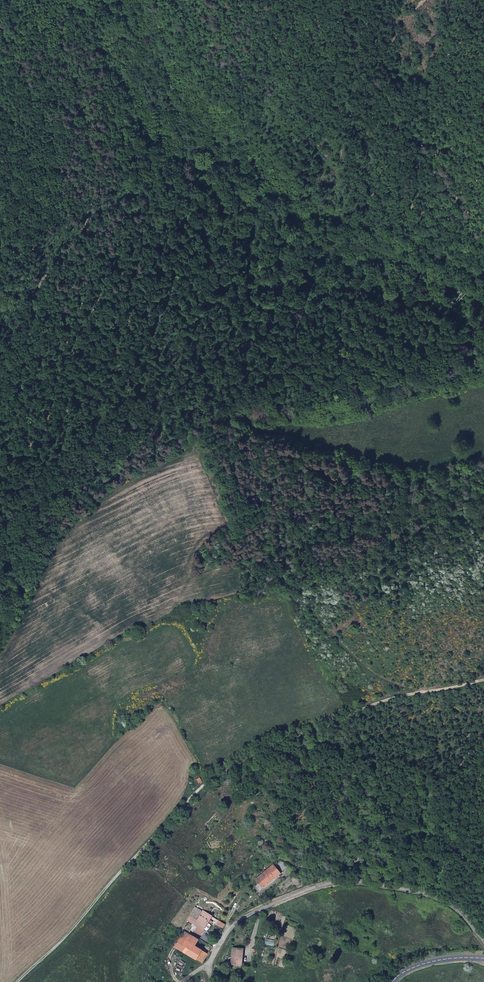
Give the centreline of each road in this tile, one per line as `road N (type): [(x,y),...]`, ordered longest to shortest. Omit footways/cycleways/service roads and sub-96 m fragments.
road 1 (track): [(0,637),(69,503),(136,442),(227,400),(396,378),(483,340)]
road 2 (track): [(17,981),(222,773),(363,708),(483,680)]
road 3 (unclassified): [(183,981),(239,921),(330,884),(433,896),(483,939)]

